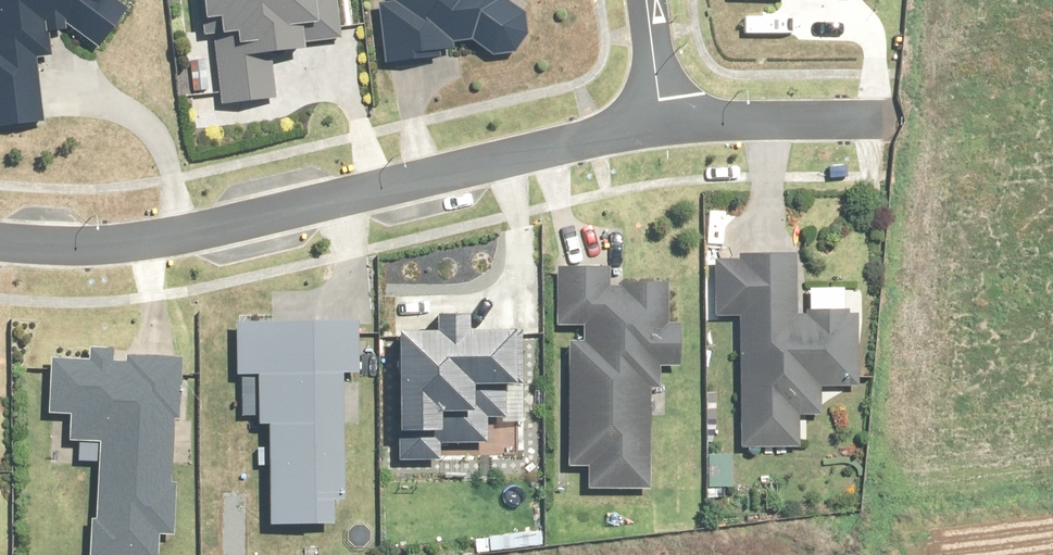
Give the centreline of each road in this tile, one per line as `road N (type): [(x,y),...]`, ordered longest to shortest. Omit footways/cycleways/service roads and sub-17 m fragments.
road 1 (residential): [(0,243),(111,247),(250,226),(666,117)]
road 2 (residential): [(666,117),(892,116)]

